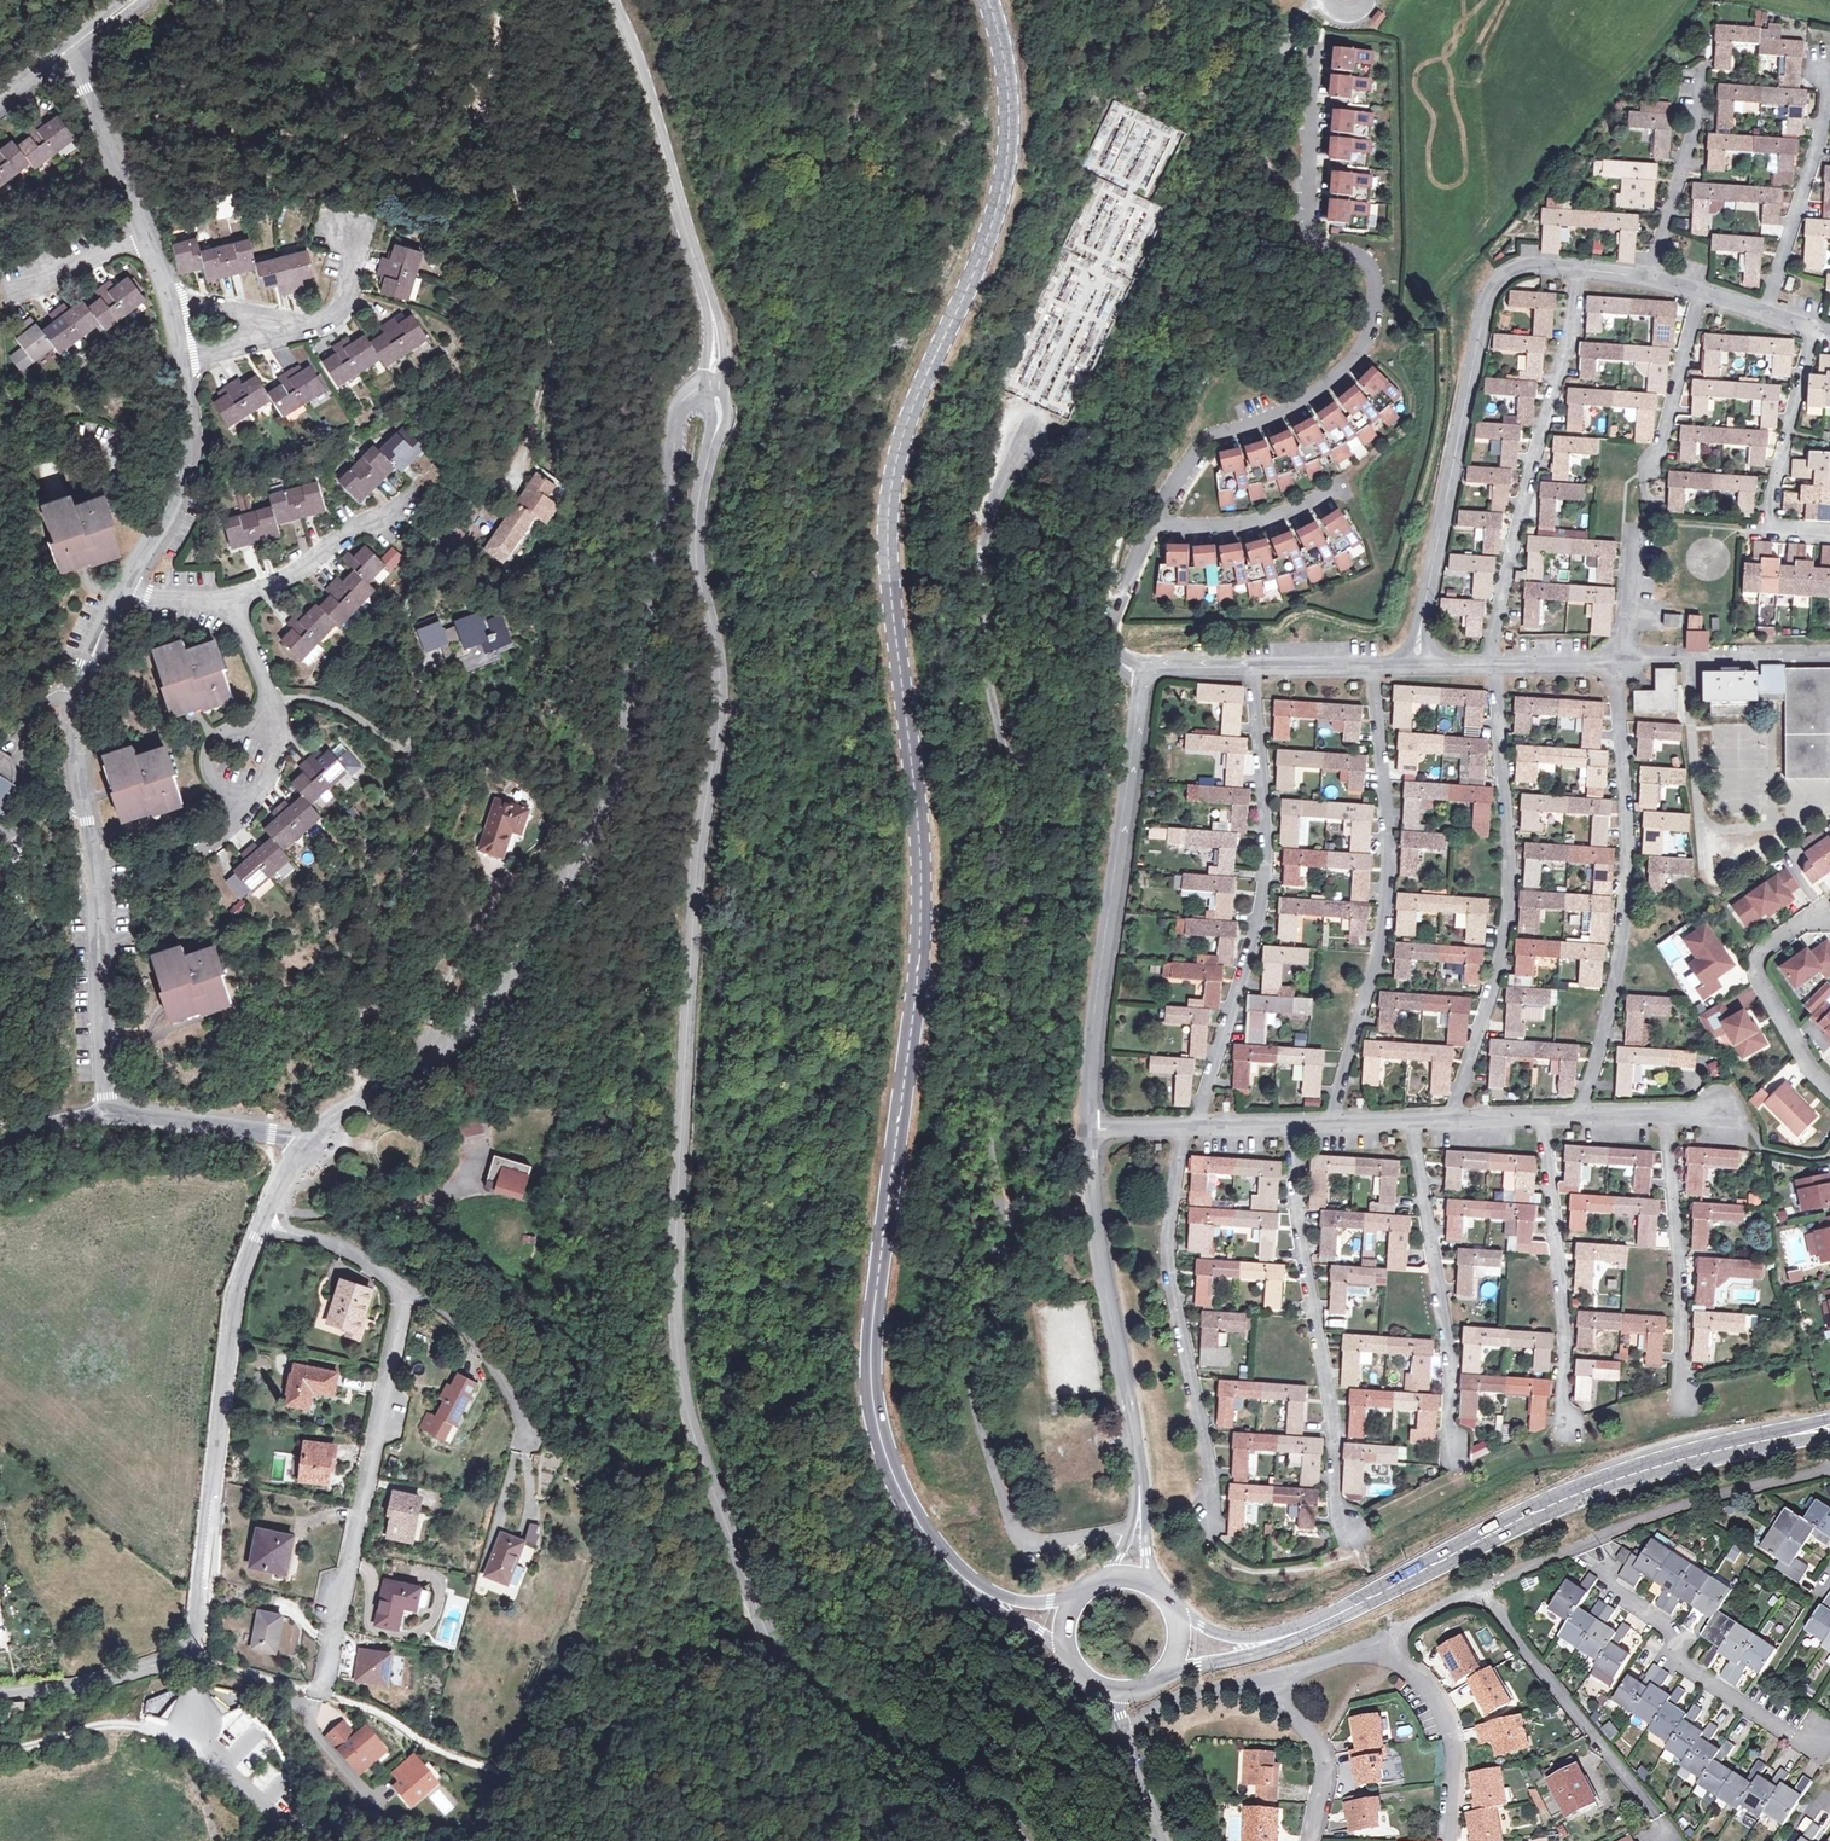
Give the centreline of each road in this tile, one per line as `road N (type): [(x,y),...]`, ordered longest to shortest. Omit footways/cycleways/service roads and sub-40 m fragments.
road 1 (secondary): [(958,1574),(906,1504),(877,1417),(871,1367),(917,980),(921,867),(888,547),(893,479),(917,396),(990,229),(1004,176),(1007,86),(986,0)]
road 2 (unclassified): [(710,382),(716,436),(695,519),(697,569),(721,681),(697,869),(679,1164),(677,1336),(689,1411),(754,1605),(799,1690),(1019,1840)]
road 3 (residential): [(303,1144),(420,1067),(509,985),(565,881),(619,742),(658,590),(667,447),(684,394),(710,382)]
road 4 (residential): [(1416,665),(1477,283),(1531,261),(1643,274),(1829,331)]
road 5 (residential): [(1727,1116),(1567,1112),(1085,1126)]
road 6 (track): [(1112,623),(1107,591),(1121,549),(1247,302),(1289,47)]
road 7 (secondary): [(1829,1428),(1667,1463),(1584,1492),(1265,1644)]
road 8 (residential): [(104,1113),(104,874),(80,778),(78,731),(100,634),(122,591)]
road 9 (residential): [(1085,1126),(1142,675)]
road 10 (residential): [(262,1220),(232,1318),(192,1652)]
road 11 (track): [(496,518),(549,345),(543,291),(483,120)]
road 12 (residential): [(317,1693),(405,1288)]
road 13 (residential): [(1127,1751),(1142,1723),(1173,1699),(1332,1662),(1482,1585)]
road 14 (track): [(98,96),(256,139),(451,143),(483,120)]
road 15 (unclassified): [(611,0),(695,234),(710,382)]
road 16 (residential): [(1141,1491),(1099,1273),(1085,1126)]
road 17 (residential): [(1142,675),(1156,668),(1416,665)]
road 18 (residential): [(168,296),(98,96),(72,49)]
road 19 (residential): [(122,591),(191,453),(183,356)]
road 20 (residential): [(1820,912),(1773,941),(1756,968),(1829,1092)]
road 21 (track): [(272,703),(318,698),(377,724),(416,759),(431,790),(428,818)]
road 22 (residential): [(1620,660),(1829,653)]
road 23 (residential): [(530,1443),(471,1334),(405,1288)]
road 24 (residential): [(1416,665),(1620,660)]
road 25 (track): [(201,1731),(117,1724),(0,1748)]
road 26 (residential): [(104,1113),(303,1144)]
road 27 (residential): [(192,1652),(0,1695)]
road 28 (residential): [(389,519),(360,526),(289,577),(235,598)]
road 29 (residential): [(405,1288),(366,1261),(262,1220)]
road 30 (residential): [(168,296),(309,326)]
road 31 (secondary): [(958,1574),(1069,1658)]
road 32 (residential): [(201,1731),(287,1840)]
road 33 (residential): [(235,598),(271,694),(261,726)]
road 34 (residential): [(183,356),(309,326)]
road 35 (secondary): [(1082,1594),(998,1595),(958,1574)]
road 36 (residential): [(261,726),(232,724),(210,742),(214,784),(240,797)]
road 37 (residential): [(309,326),(344,306),(354,268),(340,224)]
road 38 (track): [(483,120),(497,0)]

